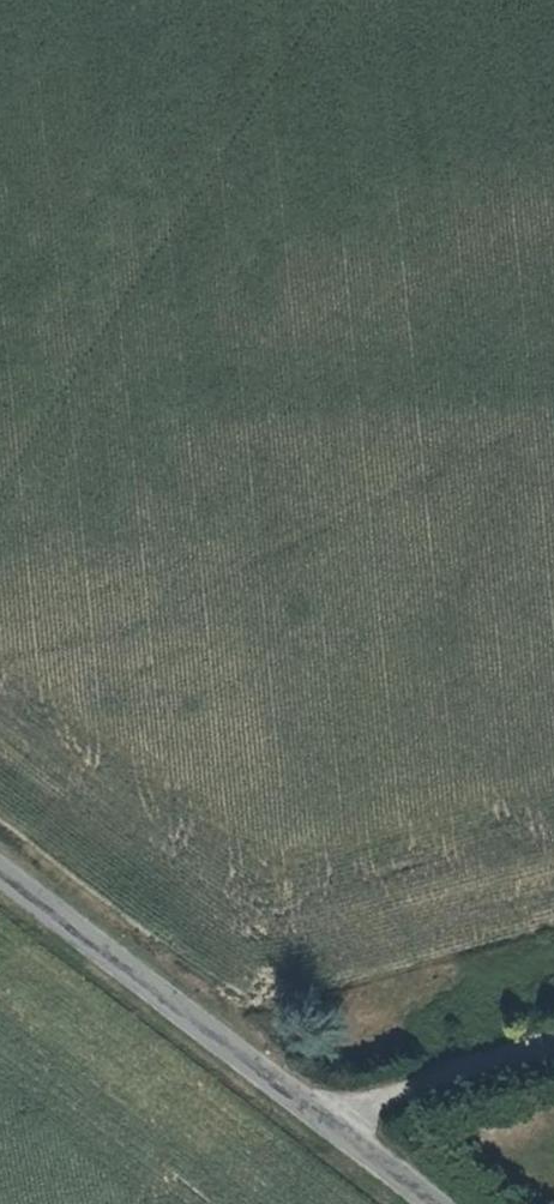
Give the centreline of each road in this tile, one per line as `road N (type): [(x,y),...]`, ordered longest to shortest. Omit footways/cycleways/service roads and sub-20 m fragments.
road 1 (unclassified): [(431,1203),(0,877)]

